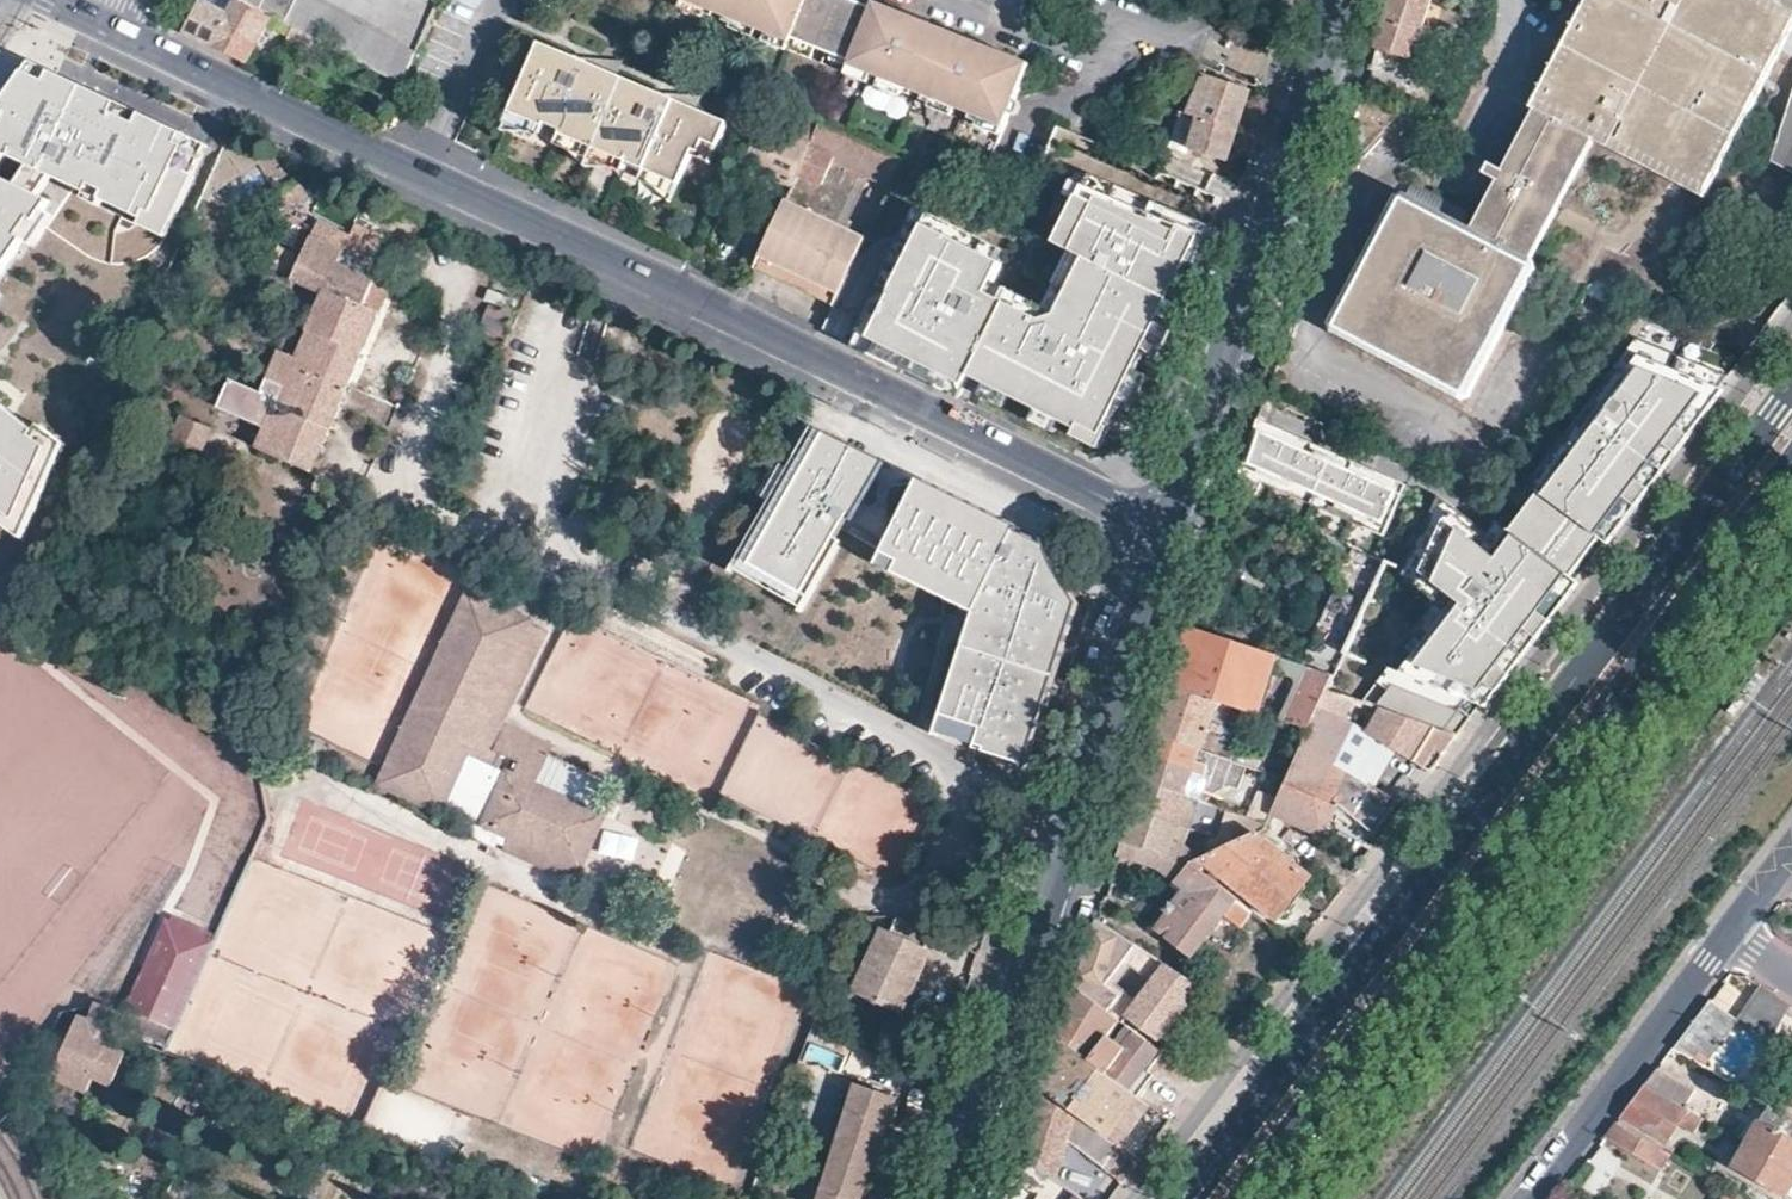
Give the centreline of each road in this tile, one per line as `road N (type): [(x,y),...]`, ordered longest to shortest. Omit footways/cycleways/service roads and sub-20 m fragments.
road 1 (residential): [(1174,526),(51,0)]
road 2 (secondary): [(1791,395),(1189,1198)]
road 3 (secondary): [(1266,1198),(1791,479)]
road 4 (tertiary): [(953,1198),(1174,526)]
road 5 (tertiary): [(1174,526),(1343,0)]
road 6 (residential): [(1530,1198),(1732,931)]

